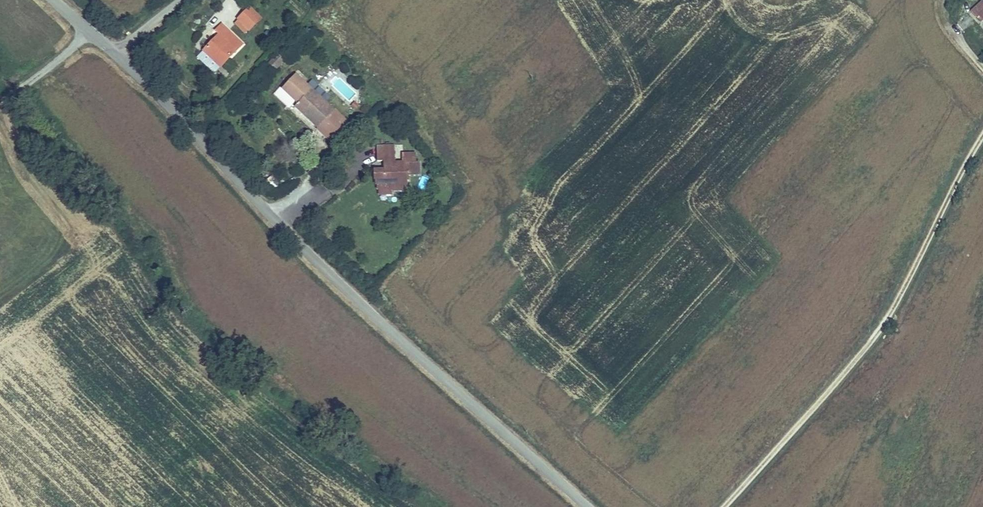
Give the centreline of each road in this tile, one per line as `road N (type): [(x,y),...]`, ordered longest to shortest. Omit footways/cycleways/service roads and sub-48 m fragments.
road 1 (tertiary): [(586,506),(338,281),(116,54)]
road 2 (track): [(719,506),(881,311),(982,132)]

